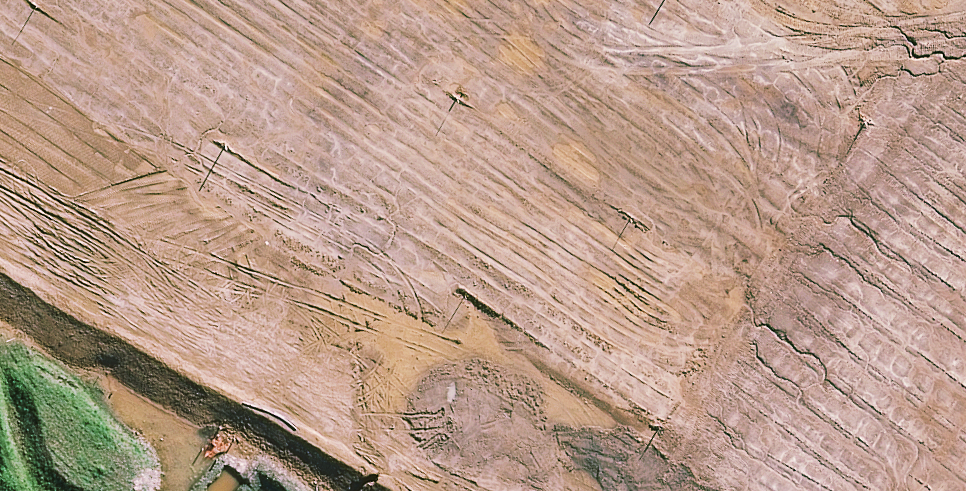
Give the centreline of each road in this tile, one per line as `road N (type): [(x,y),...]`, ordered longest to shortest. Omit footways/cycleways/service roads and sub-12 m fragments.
road 1 (motorway): [(237,0),(965,484)]
road 2 (motorway): [(733,490),(13,0)]

